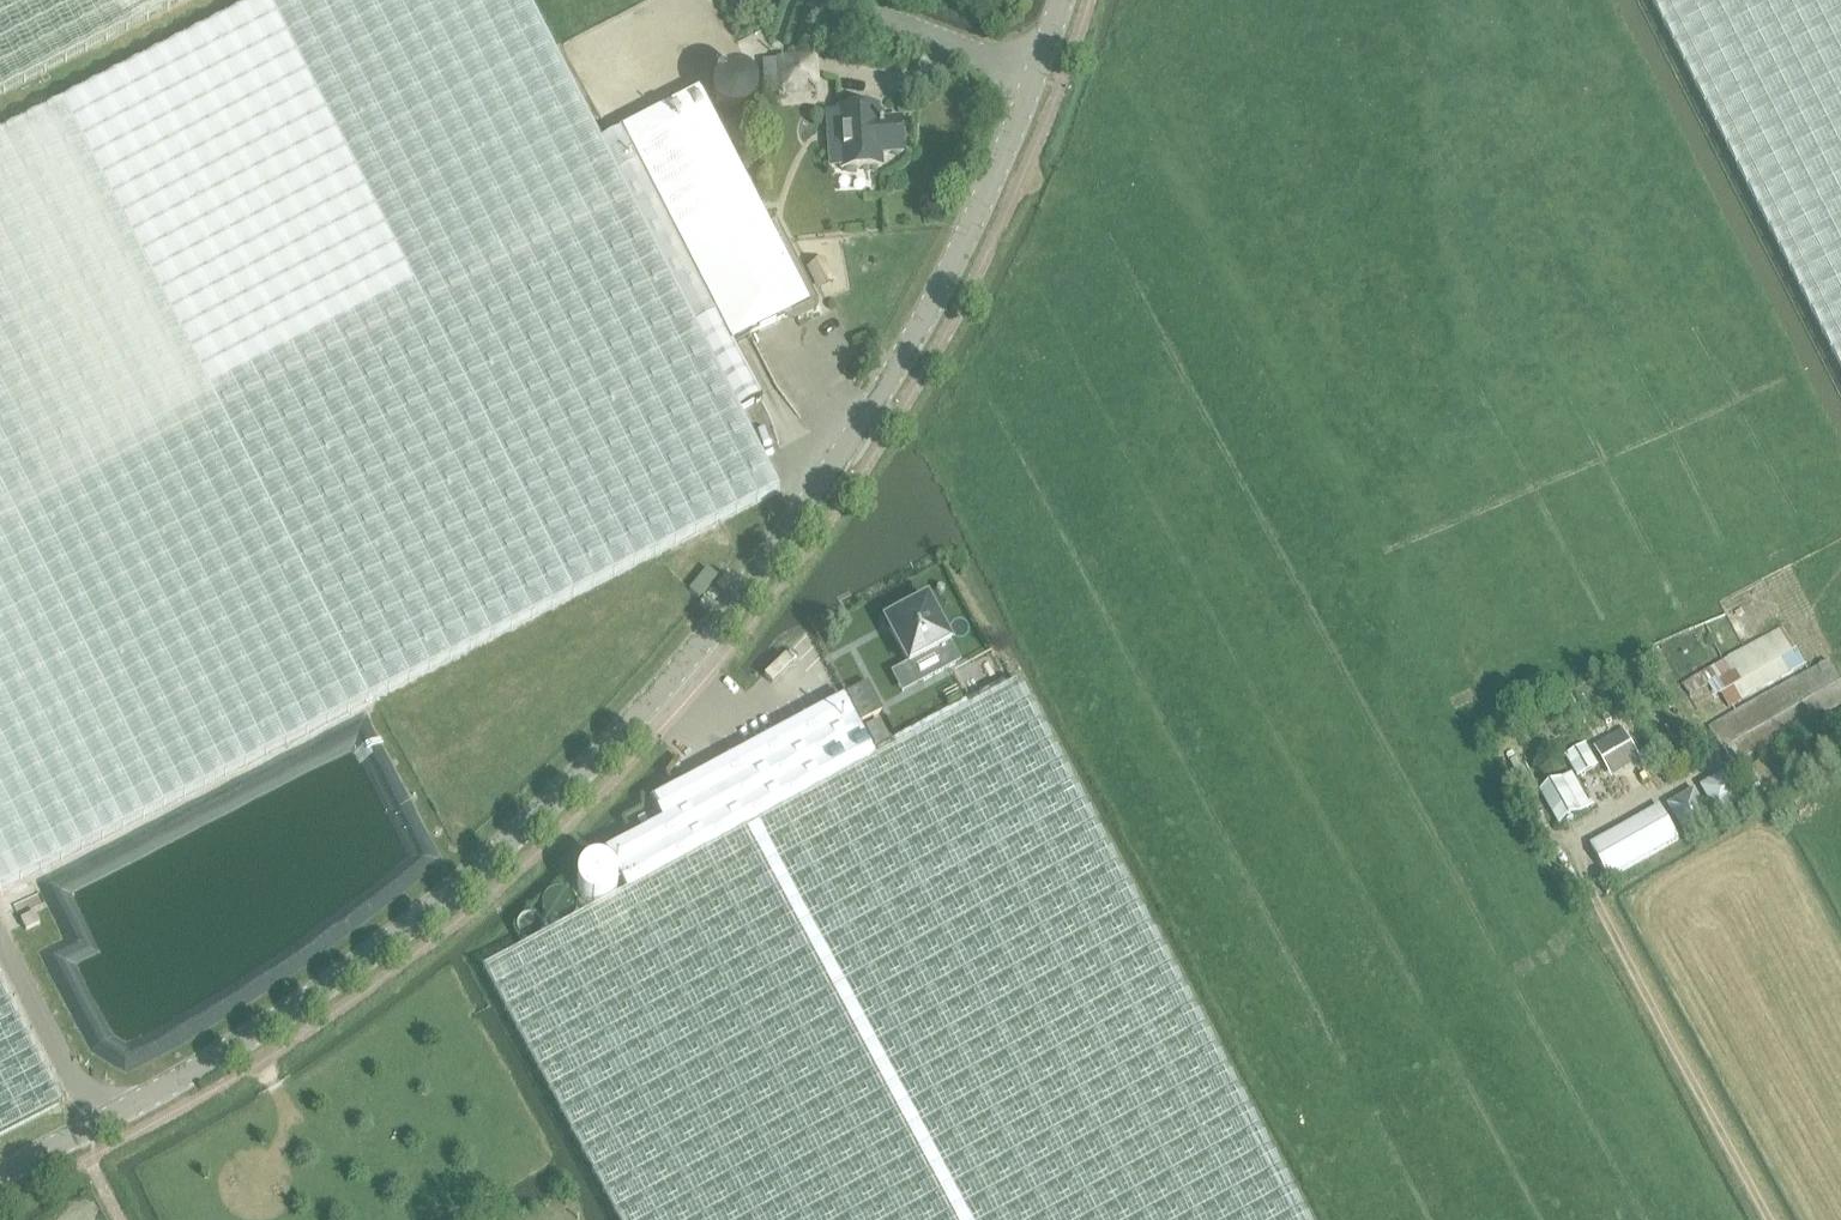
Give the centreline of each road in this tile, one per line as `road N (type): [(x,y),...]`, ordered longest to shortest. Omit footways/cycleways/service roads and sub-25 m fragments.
road 1 (unclassified): [(1032,70),(918,324),(831,467),(623,732),(410,925),(250,1036),(0,1177)]
road 2 (unclassified): [(1032,70),(852,0)]

